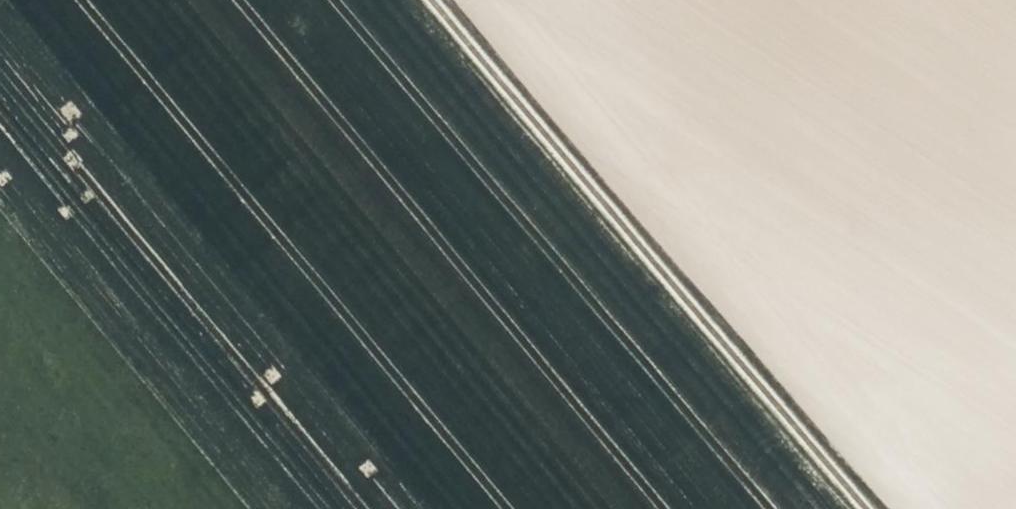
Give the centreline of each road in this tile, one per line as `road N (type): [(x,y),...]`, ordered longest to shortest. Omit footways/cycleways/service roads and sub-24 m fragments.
road 1 (track): [(880,508),(447,0)]

